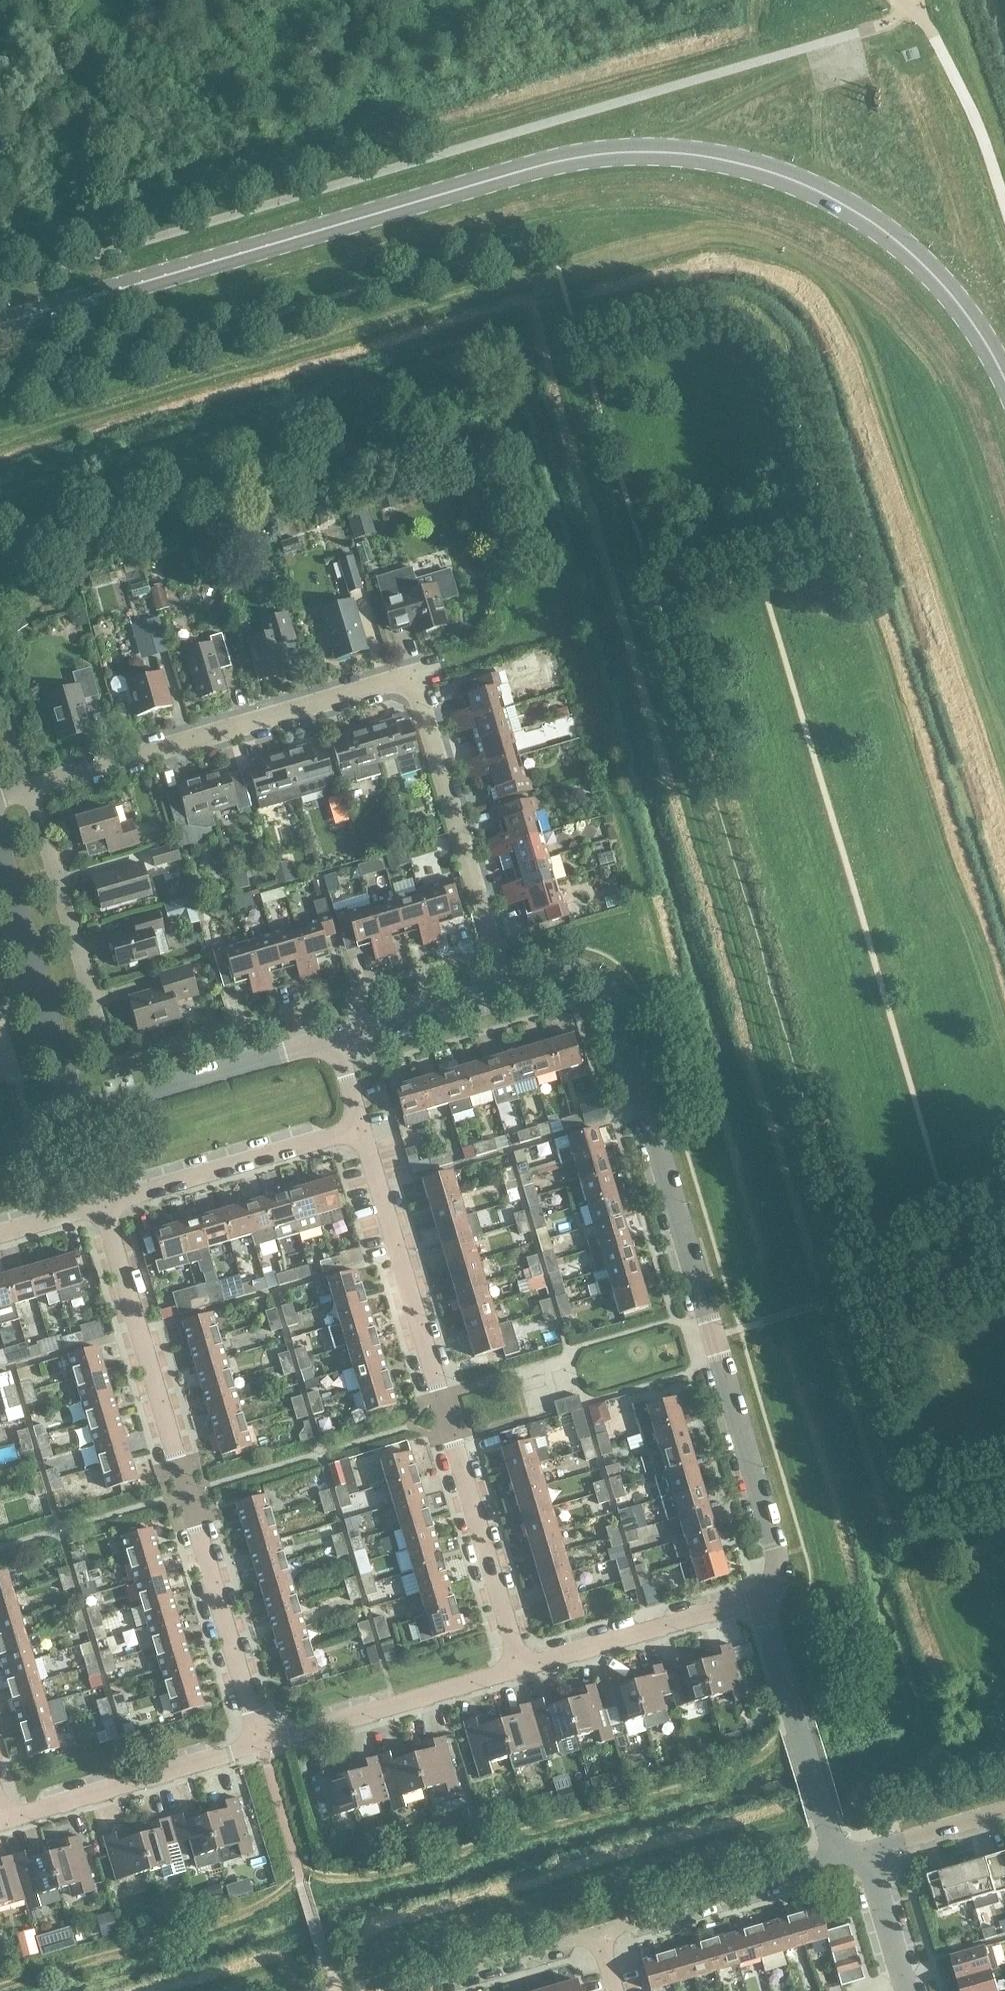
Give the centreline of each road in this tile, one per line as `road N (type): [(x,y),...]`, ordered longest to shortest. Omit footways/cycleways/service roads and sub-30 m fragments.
road 1 (tertiary): [(1004,383),(955,300),(879,228),(747,166),(638,152),(510,174),(0,324)]
road 2 (residential): [(506,989),(421,703),(403,682),(31,789)]
road 3 (residential): [(763,1603),(776,1558),(616,1007),(595,976)]
road 4 (residential): [(266,1750),(109,1203)]
road 5 (residential): [(525,1674),(365,1133)]
road 6 (residential): [(109,1055),(31,789)]
road 7 (residential): [(78,1116),(0,851)]
road 8 (residential): [(6,1827),(266,1750)]
road 9 (residential): [(266,1750),(525,1674)]
road 10 (residential): [(78,1116),(335,1039)]
road 11 (residential): [(109,1203),(365,1133)]
road 12 (residential): [(844,1855),(825,1817),(763,1603)]
road 13 (residential): [(595,1930),(844,1855)]
road 14 (residential): [(525,1674),(763,1603)]
road 15 (residential): [(395,1990),(595,1930)]
road 16 (residential): [(335,1039),(506,989)]
road 17 (residential): [(1004,1811),(858,1859)]
road 18 (residential): [(908,1990),(876,1885),(858,1859)]

